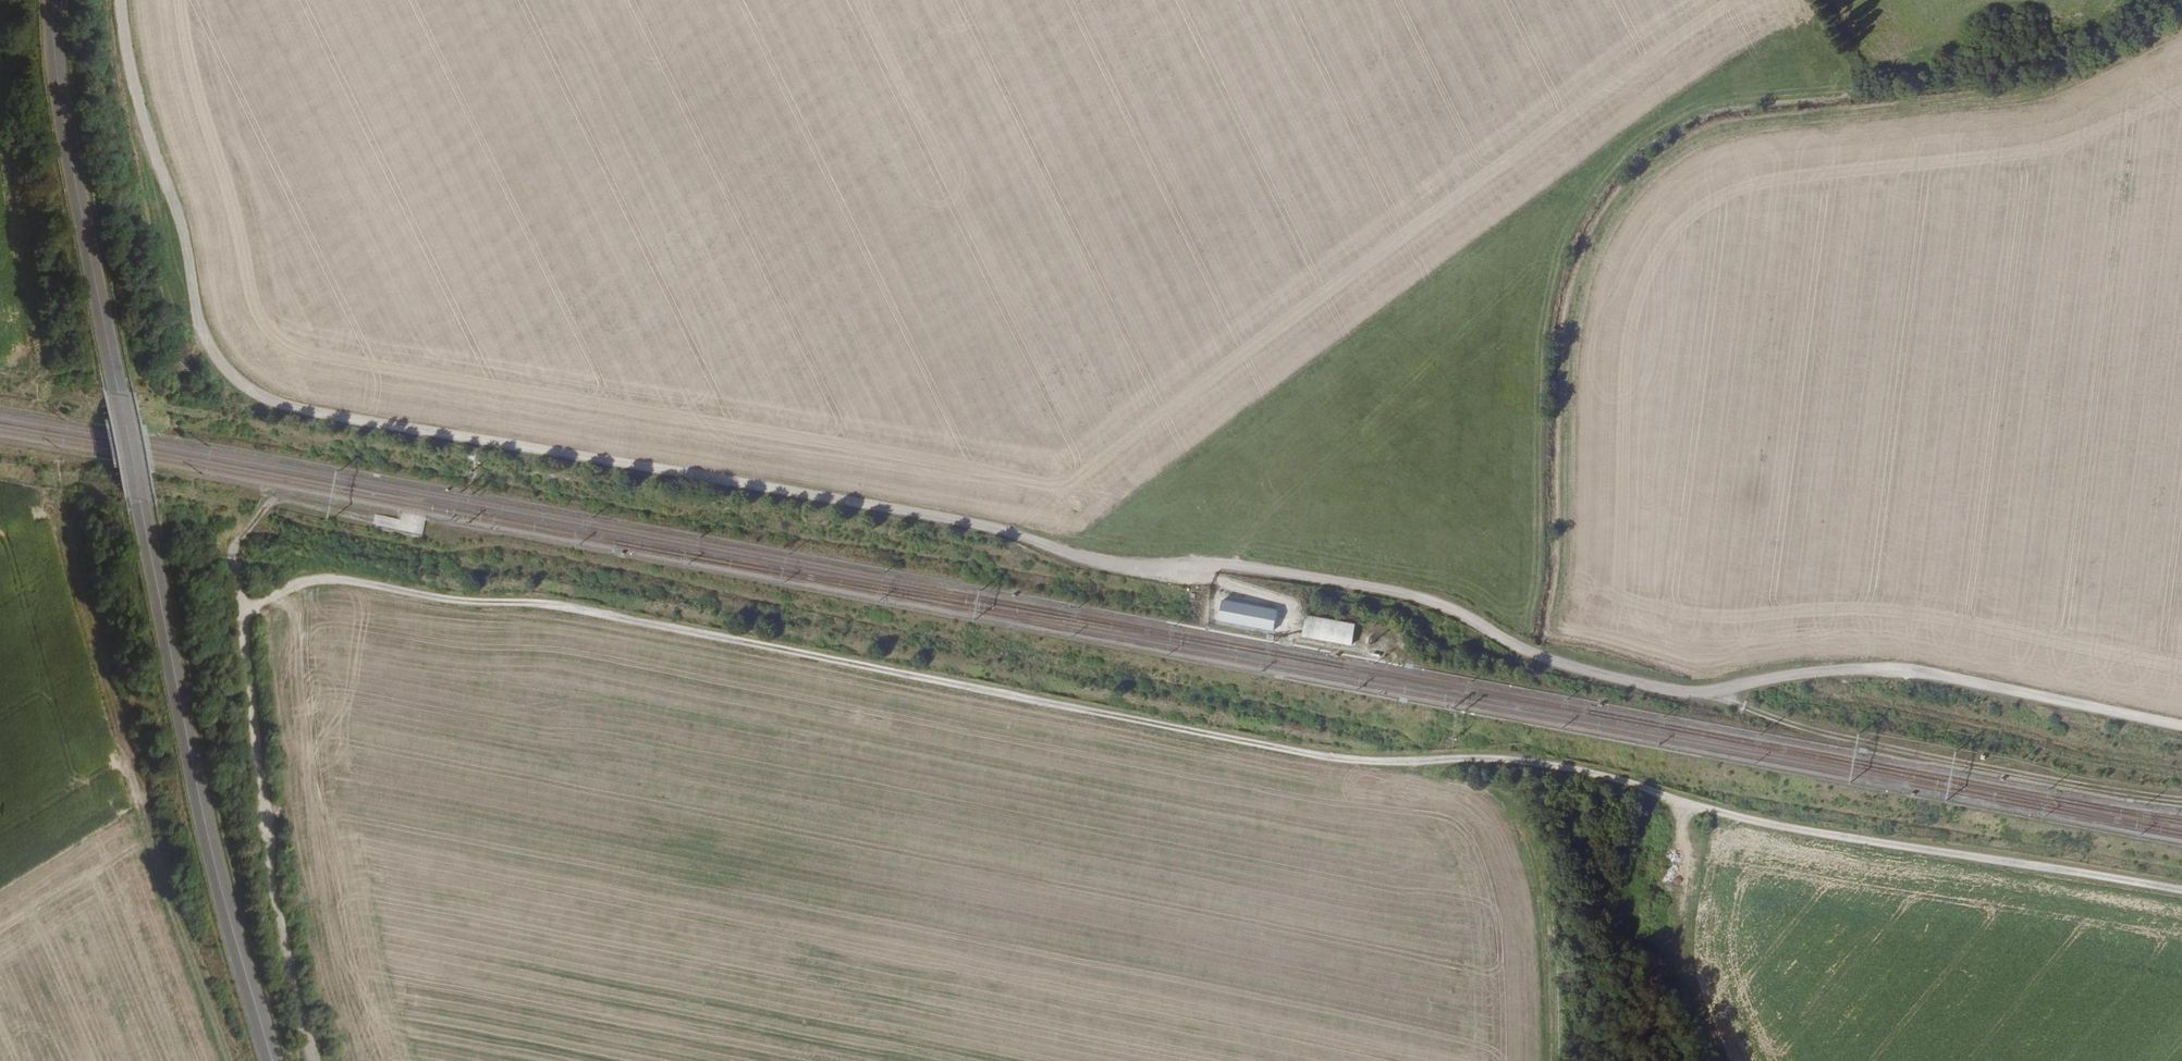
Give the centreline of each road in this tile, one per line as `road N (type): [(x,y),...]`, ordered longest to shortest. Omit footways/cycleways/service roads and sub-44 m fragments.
road 1 (tertiary): [(50,0),(70,168),(205,838),(270,1060)]
road 2 (track): [(1720,1060),(1679,964),(1681,804)]

